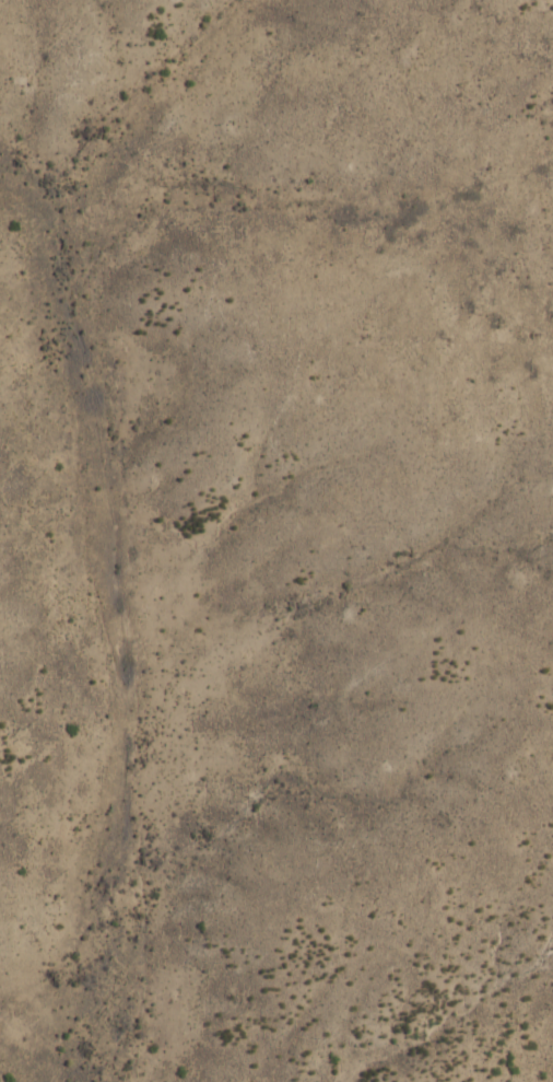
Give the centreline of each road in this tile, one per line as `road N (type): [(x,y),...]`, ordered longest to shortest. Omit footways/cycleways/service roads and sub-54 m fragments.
road 1 (track): [(42,1081),(160,915),(552,551)]

